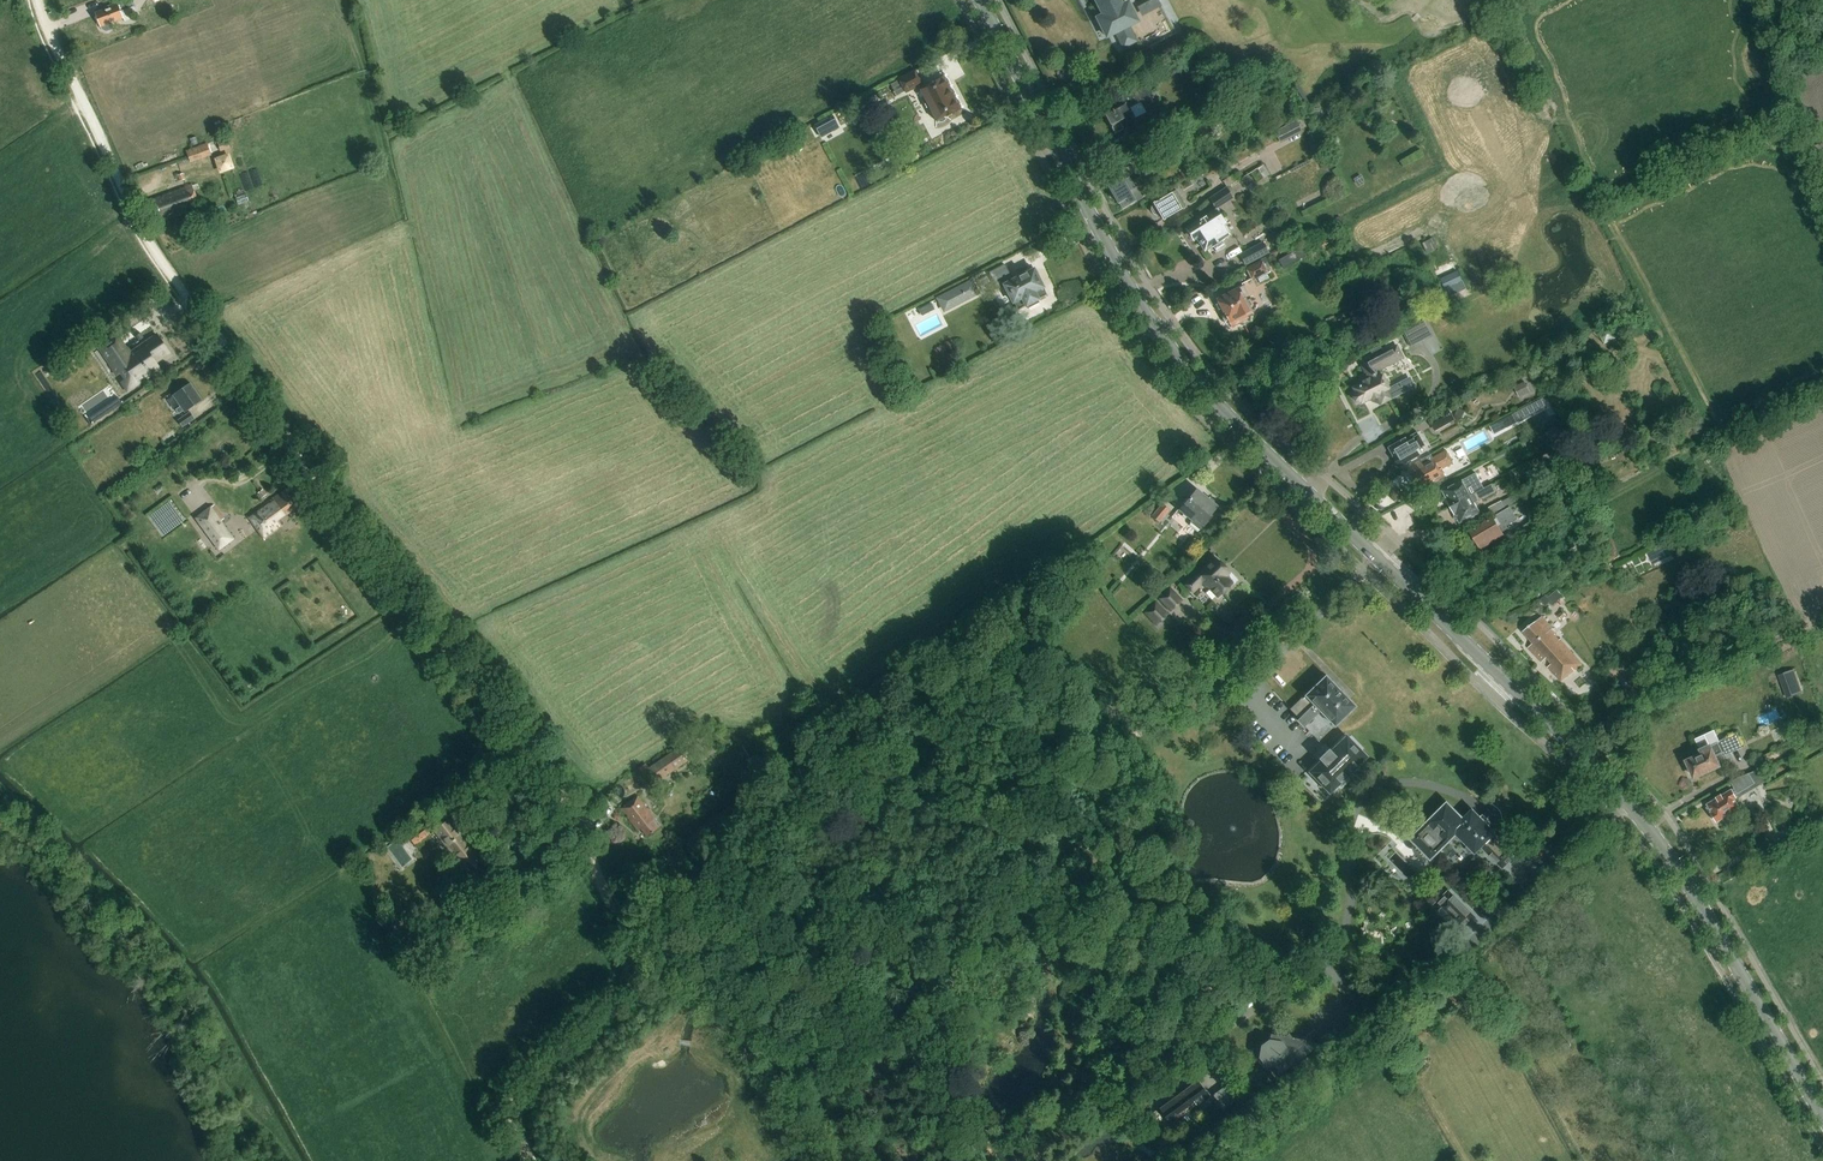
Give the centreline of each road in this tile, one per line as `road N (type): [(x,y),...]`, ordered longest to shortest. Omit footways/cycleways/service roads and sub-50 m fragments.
road 1 (secondary): [(1822,1117),(1680,874),(1626,802),(1176,357),(1108,248),(980,0)]
road 2 (track): [(37,0),(139,232),(570,799),(598,881),(637,942),(641,959),(629,985),(532,1076),(514,1104),(528,1160)]

